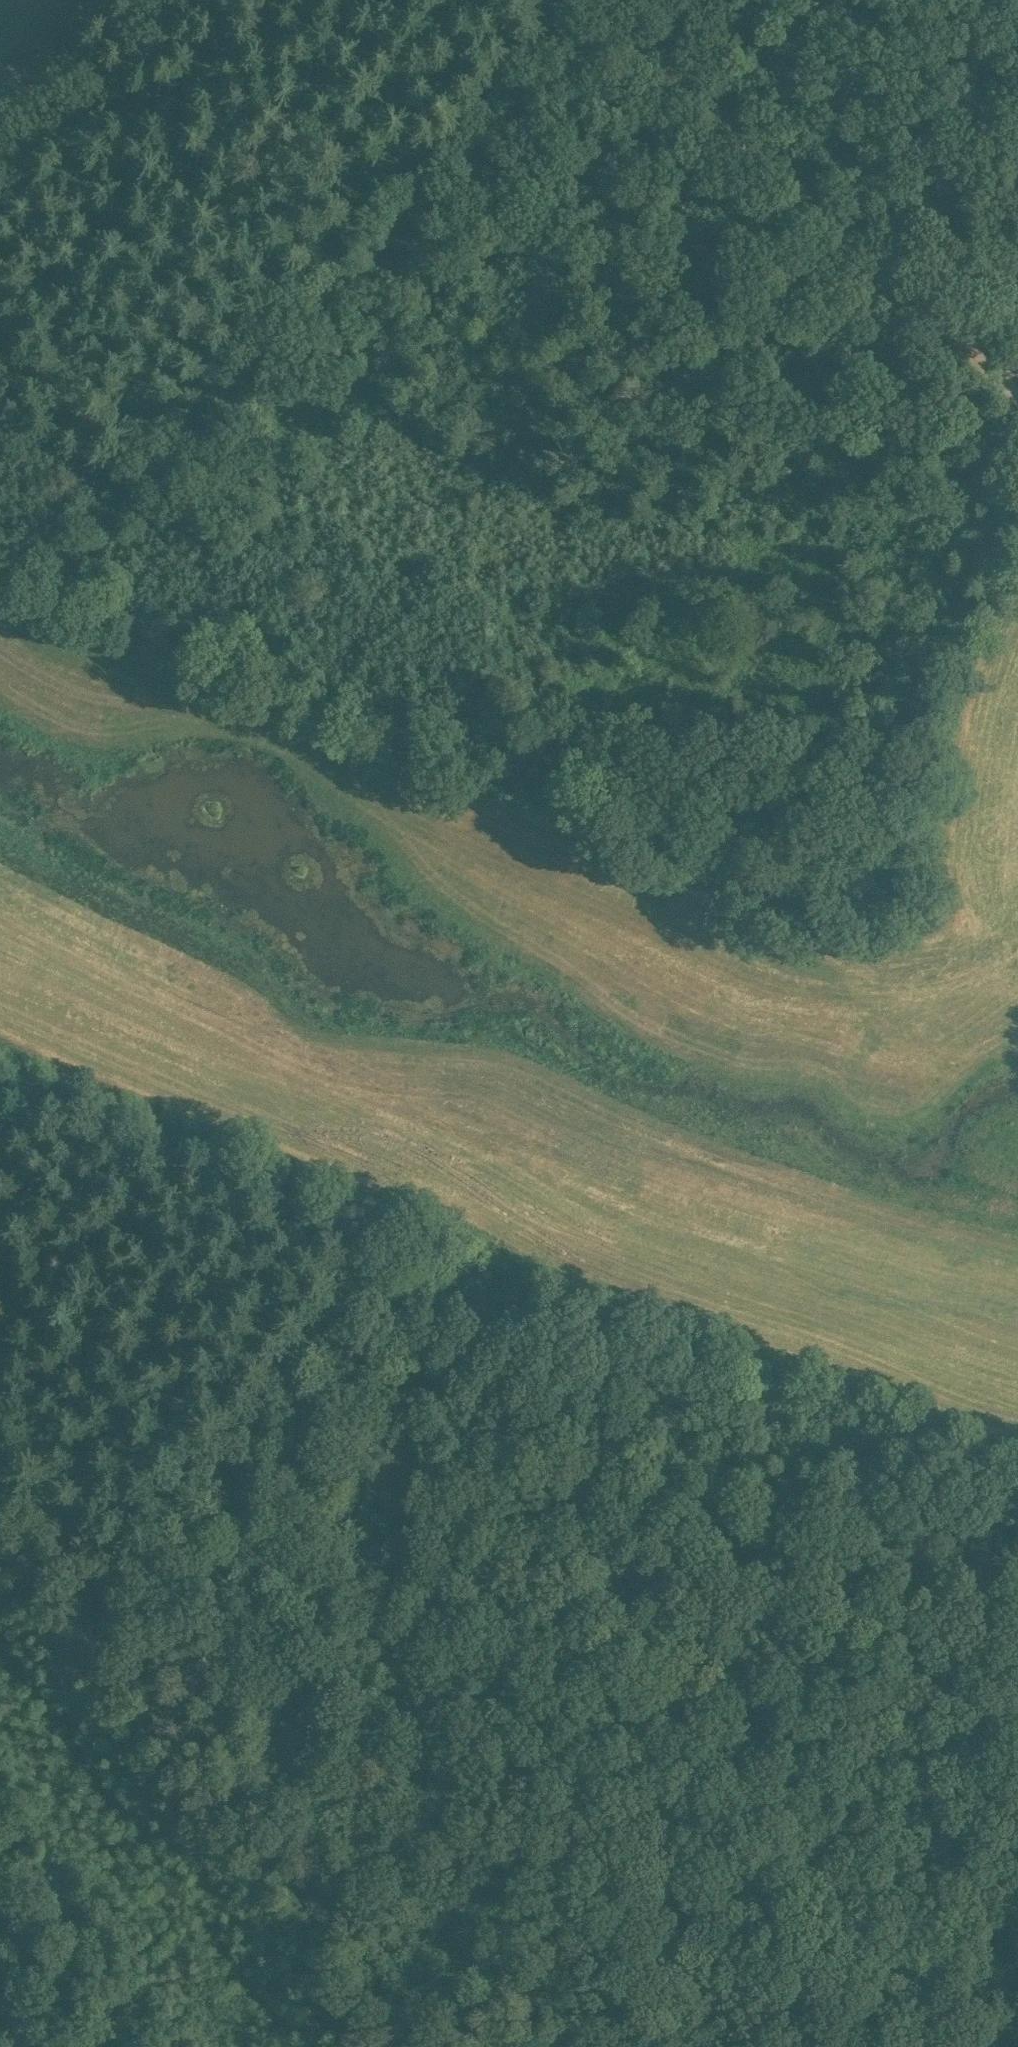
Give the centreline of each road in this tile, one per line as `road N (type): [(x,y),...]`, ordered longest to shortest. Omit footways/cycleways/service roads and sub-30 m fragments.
road 1 (unclassified): [(1017,384),(620,0)]

